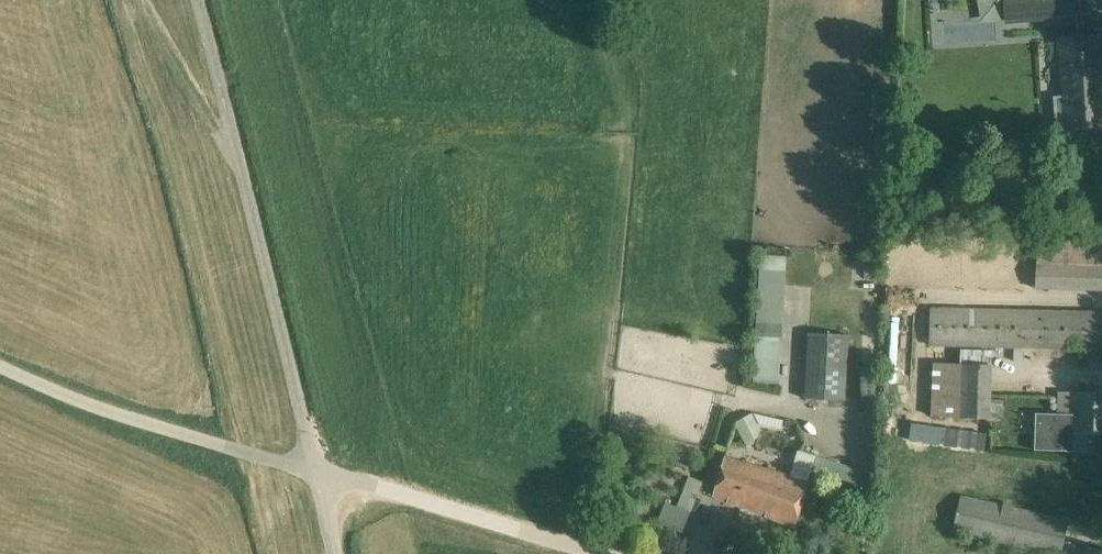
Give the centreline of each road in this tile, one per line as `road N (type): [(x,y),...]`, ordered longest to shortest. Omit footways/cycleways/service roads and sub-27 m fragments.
road 1 (unclassified): [(316,472),(197,0)]
road 2 (unclassified): [(316,472),(117,414),(0,367)]
road 3 (unclassified): [(596,553),(316,472)]

